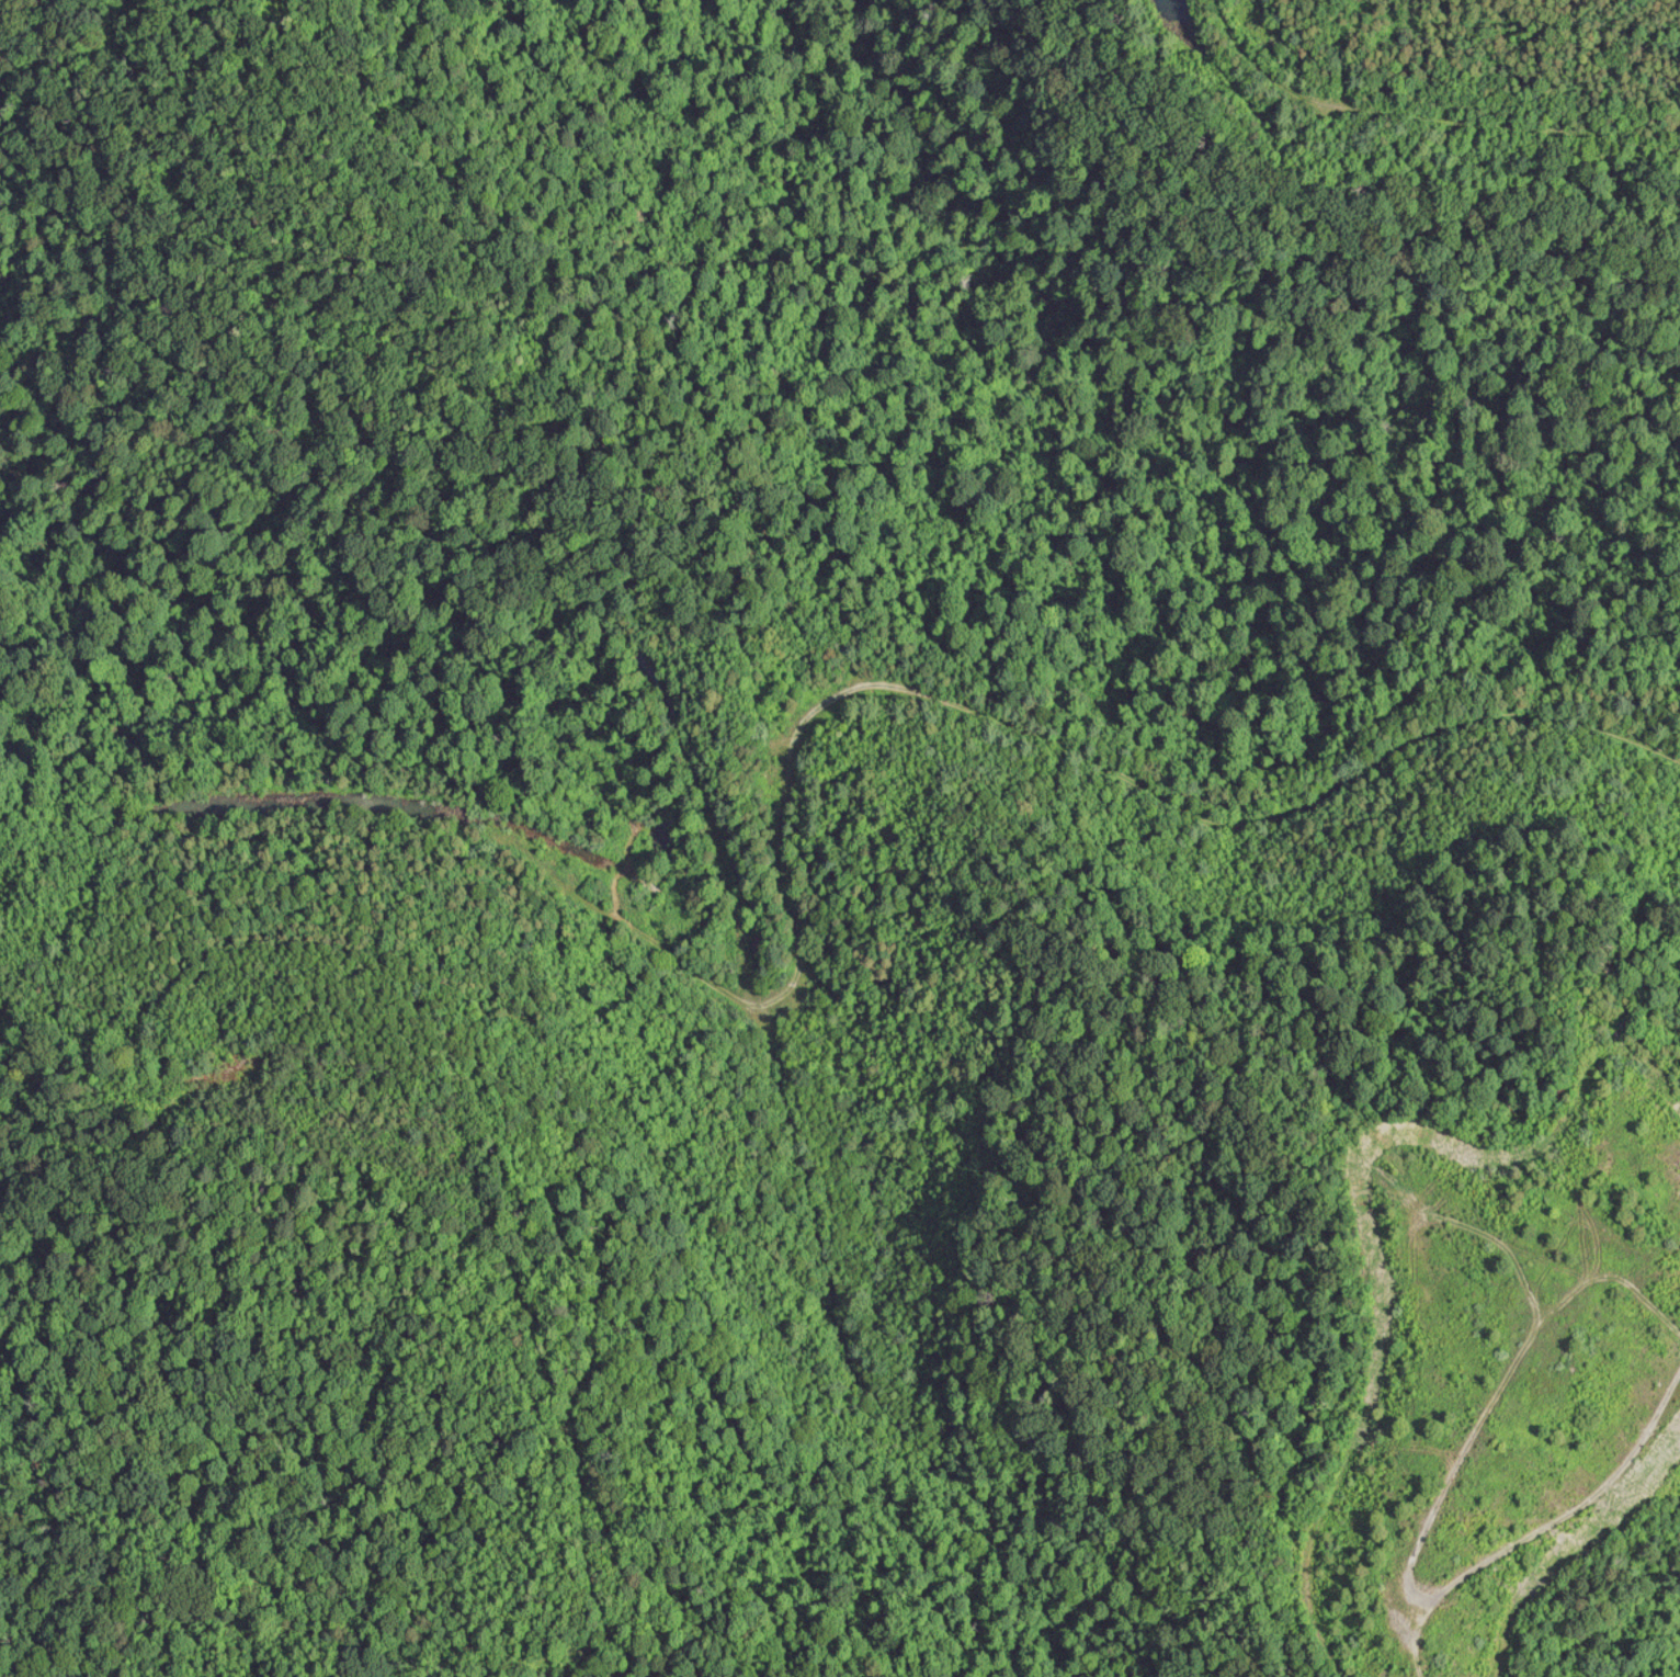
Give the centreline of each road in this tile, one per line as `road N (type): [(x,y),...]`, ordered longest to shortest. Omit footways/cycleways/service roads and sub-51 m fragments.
road 1 (track): [(1210,2),(1250,66),(1298,97),(1557,122),(1679,146)]

